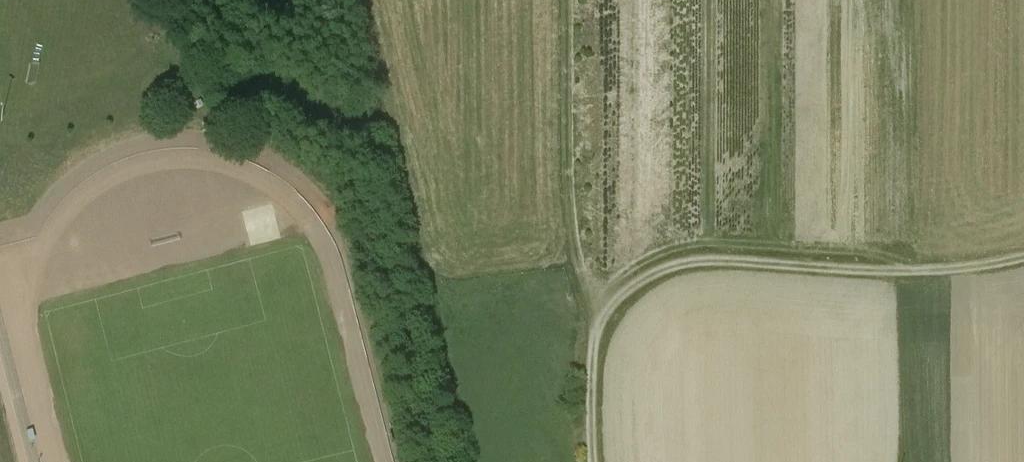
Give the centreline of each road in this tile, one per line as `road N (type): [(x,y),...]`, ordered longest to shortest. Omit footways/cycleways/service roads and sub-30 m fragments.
road 1 (track): [(593,461),(597,340),(610,310),(663,270),(722,262),(946,271),(1023,259)]

